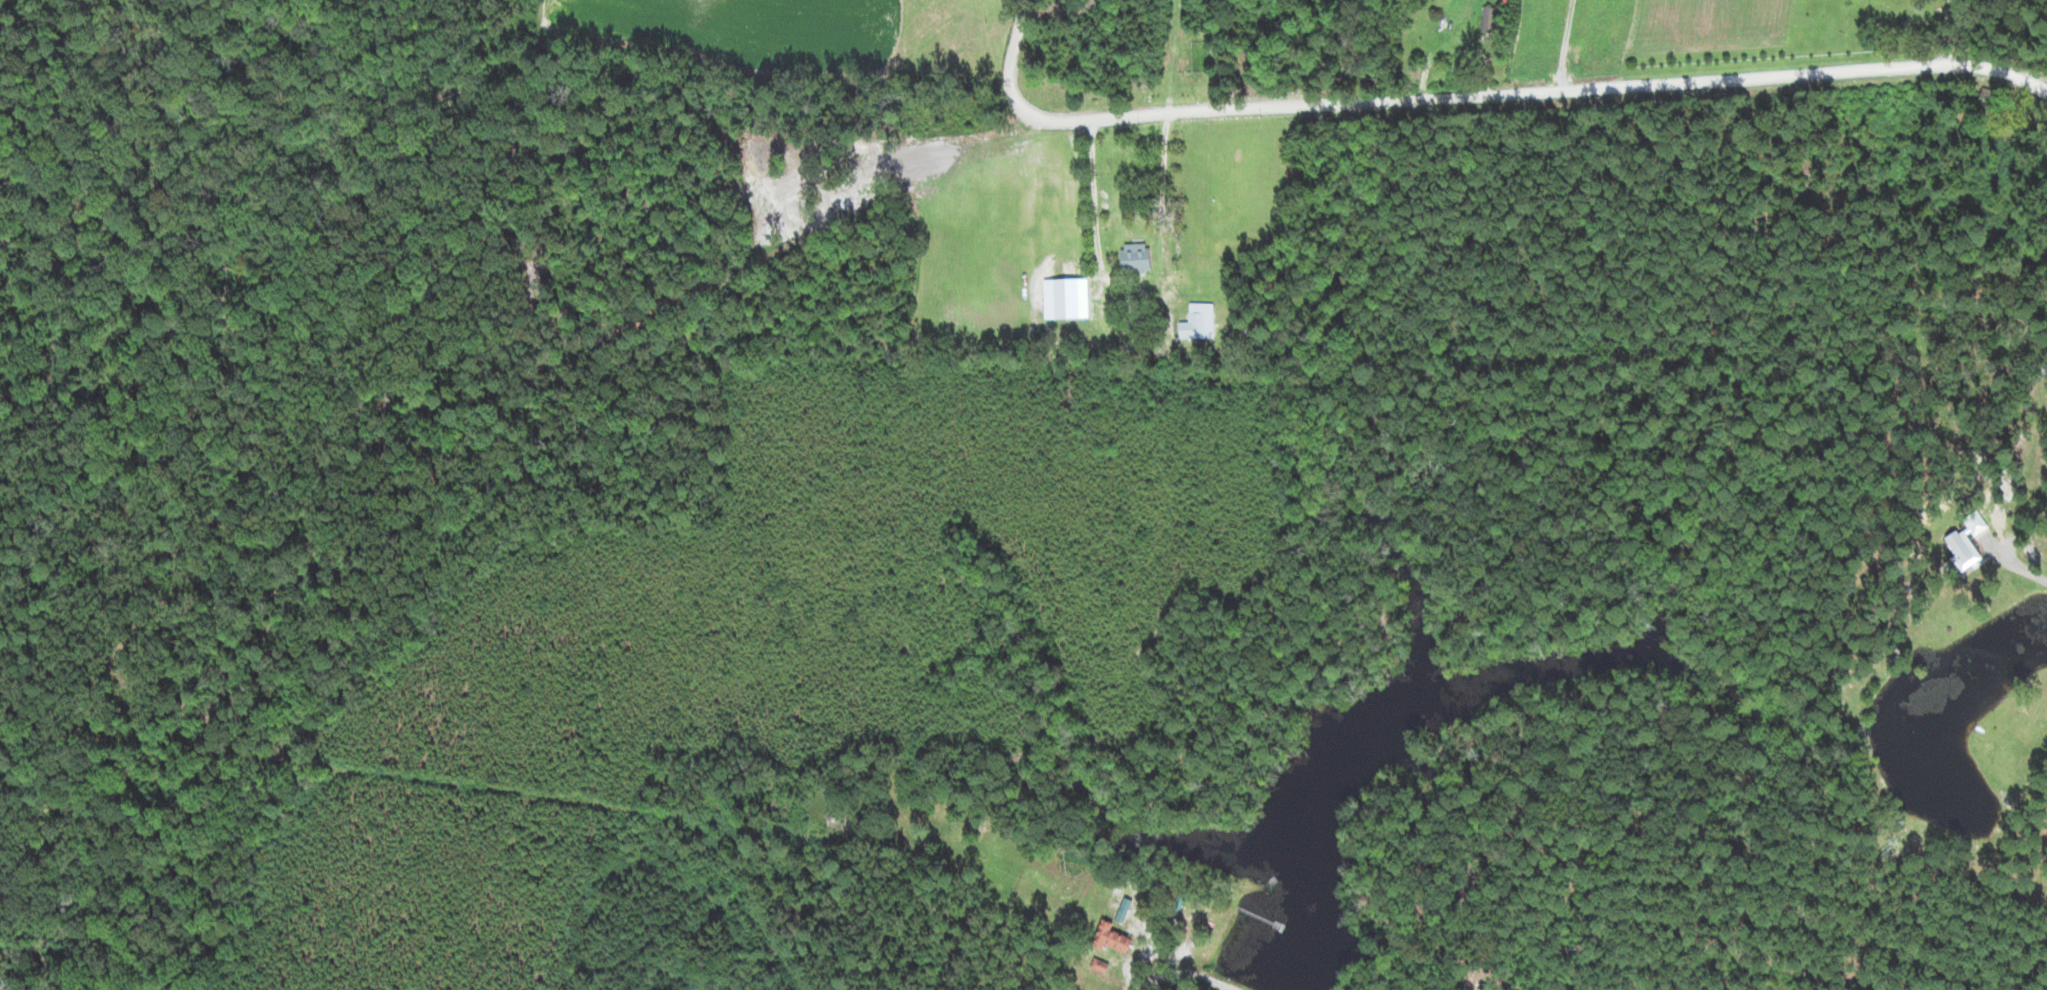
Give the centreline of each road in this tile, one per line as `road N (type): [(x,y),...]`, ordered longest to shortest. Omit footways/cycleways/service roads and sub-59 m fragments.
road 1 (residential): [(2046,116),(1958,79),(1027,100),(1012,84),(1021,0)]

